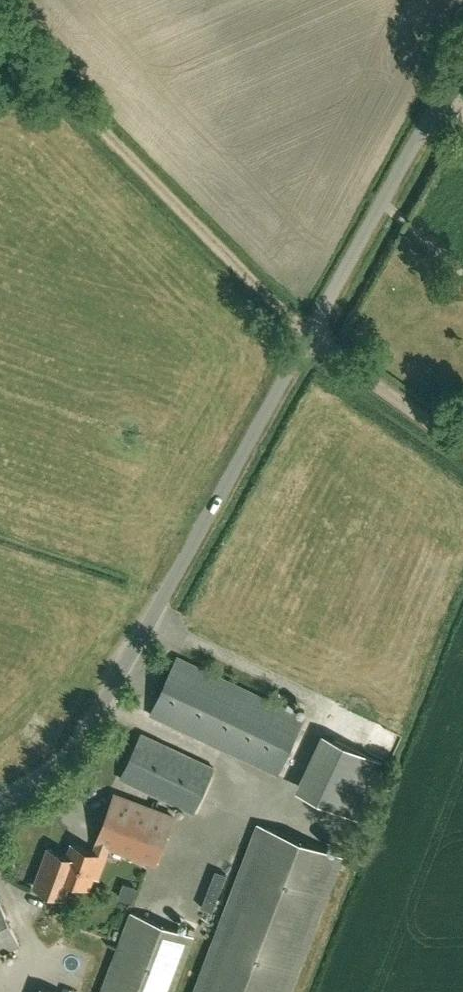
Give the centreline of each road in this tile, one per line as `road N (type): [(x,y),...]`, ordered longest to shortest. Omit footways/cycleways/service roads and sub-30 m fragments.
road 1 (unclassified): [(0,810),(77,750),(102,714),(312,336)]
road 2 (track): [(312,336),(0,24)]
road 3 (unclassified): [(312,336),(462,60)]
road 4 (unclassified): [(462,445),(312,336)]

